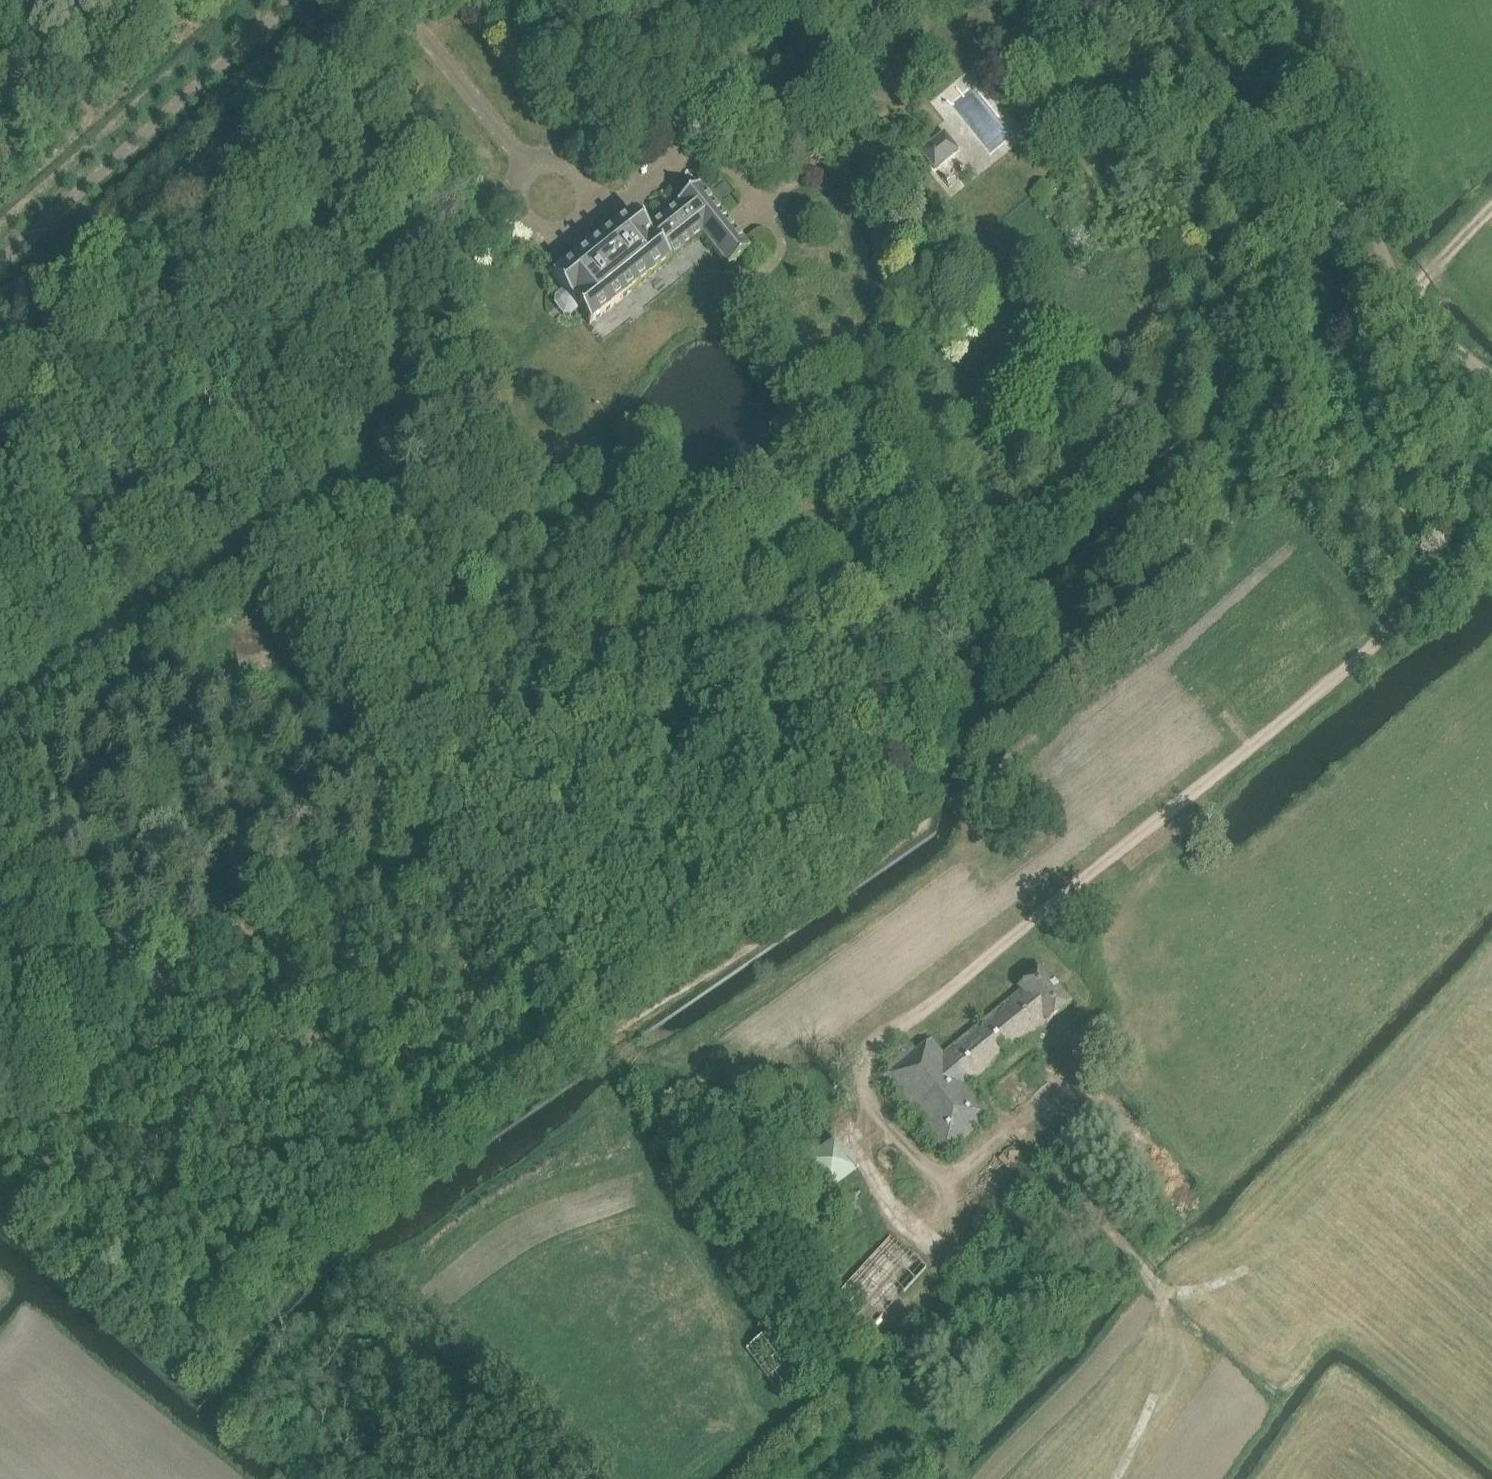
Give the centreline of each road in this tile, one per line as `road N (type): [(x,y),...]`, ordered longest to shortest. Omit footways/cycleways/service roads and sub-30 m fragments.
road 1 (residential): [(1491,379),(1395,296),(1293,0)]

